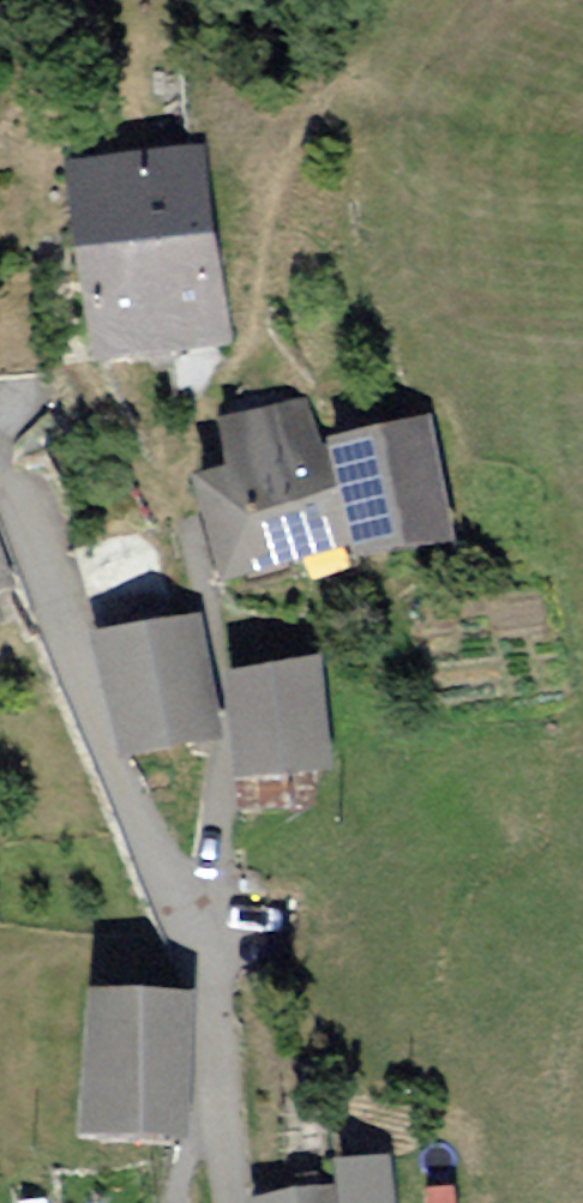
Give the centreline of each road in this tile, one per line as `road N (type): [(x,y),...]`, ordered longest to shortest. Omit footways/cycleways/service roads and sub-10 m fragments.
road 1 (unclassified): [(231,1202),(194,951),(97,760),(34,538),(0,489)]

